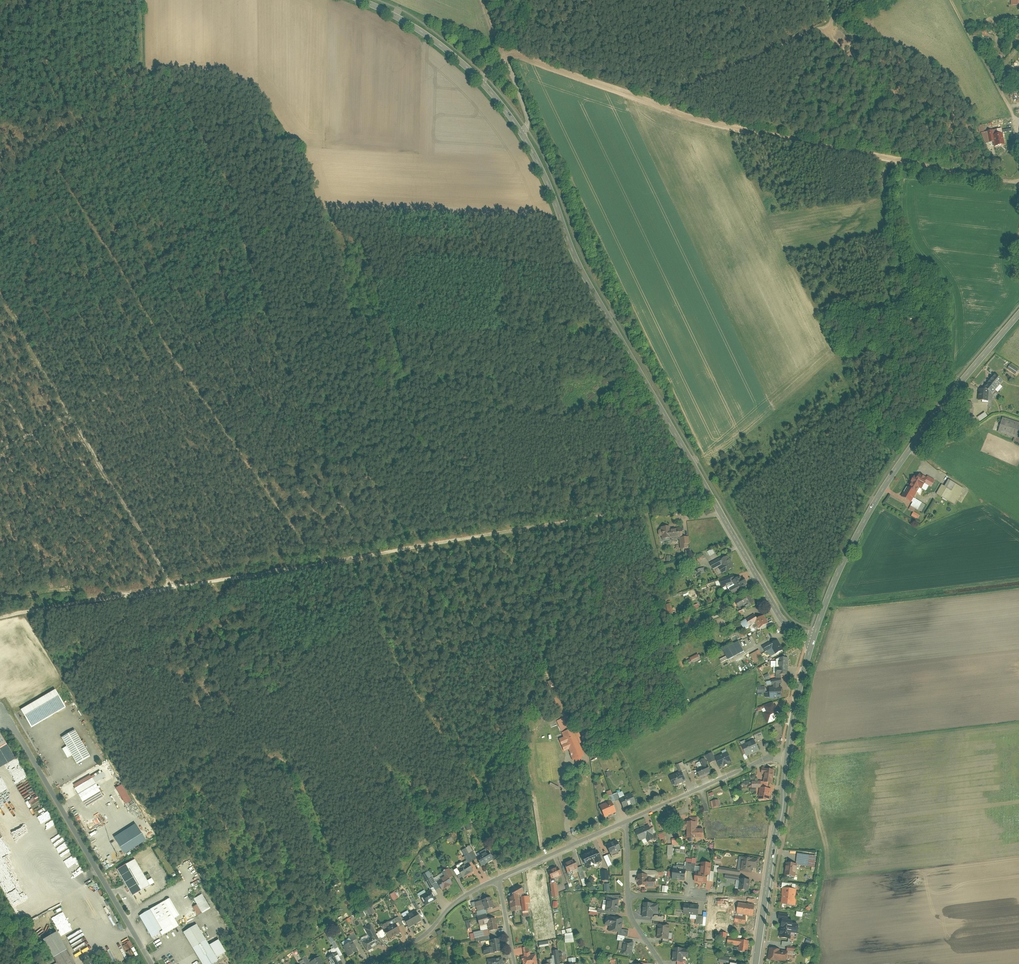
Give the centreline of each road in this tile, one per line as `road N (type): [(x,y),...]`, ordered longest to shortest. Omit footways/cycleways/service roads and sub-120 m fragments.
road 1 (tertiary): [(361,0),(428,37),(503,110),(586,284),(763,592),(789,627),(813,637)]
road 2 (track): [(711,497),(0,617)]
road 3 (track): [(417,30),(500,49),(716,126),(1018,182)]
road 4 (secondary): [(813,637),(885,486),(1018,314)]
road 5 (track): [(0,245),(139,89),(139,0)]
road 6 (residential): [(0,723),(14,726),(153,963)]
road 7 (track): [(0,453),(70,416),(172,587)]
road 8 (track): [(671,109),(713,74),(748,67),(819,32),(845,0)]
road 9 (secondary): [(756,963),(786,757)]
road 10 (residential): [(786,757),(625,823)]
road 11 (residential): [(1018,152),(1009,106),(950,0)]
road 12 (residential): [(499,878),(373,963)]
road 13 (residential): [(625,823),(499,878)]
road 14 (track): [(70,416),(0,299)]
road 15 (secondary): [(786,757),(813,637)]

